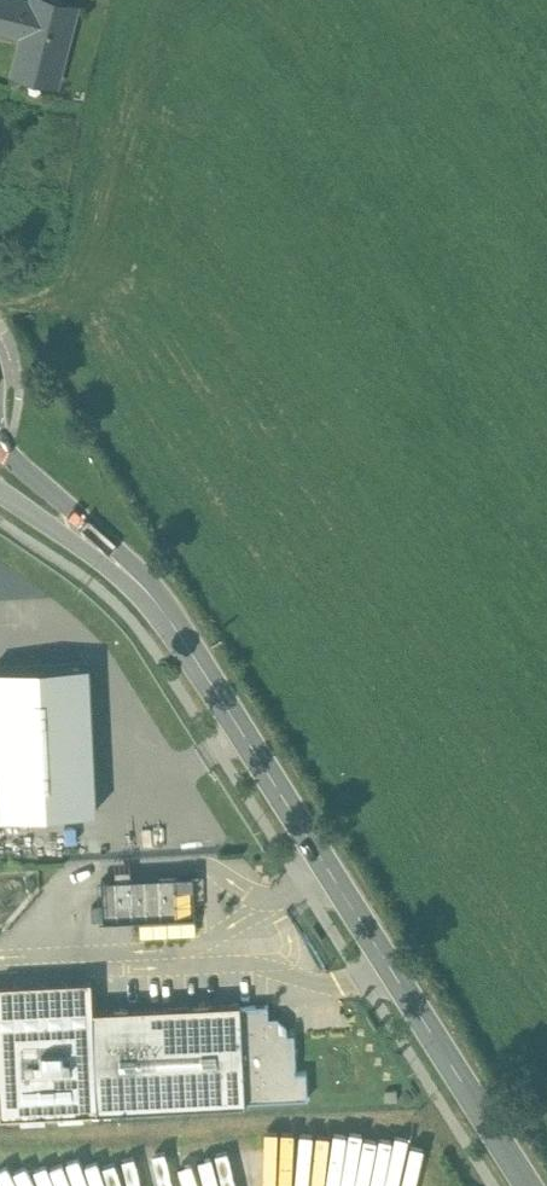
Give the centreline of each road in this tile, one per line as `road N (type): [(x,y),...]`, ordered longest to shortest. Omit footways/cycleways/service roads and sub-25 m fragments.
road 1 (tertiary): [(0,469),(64,509),(156,590),(534,1185)]

